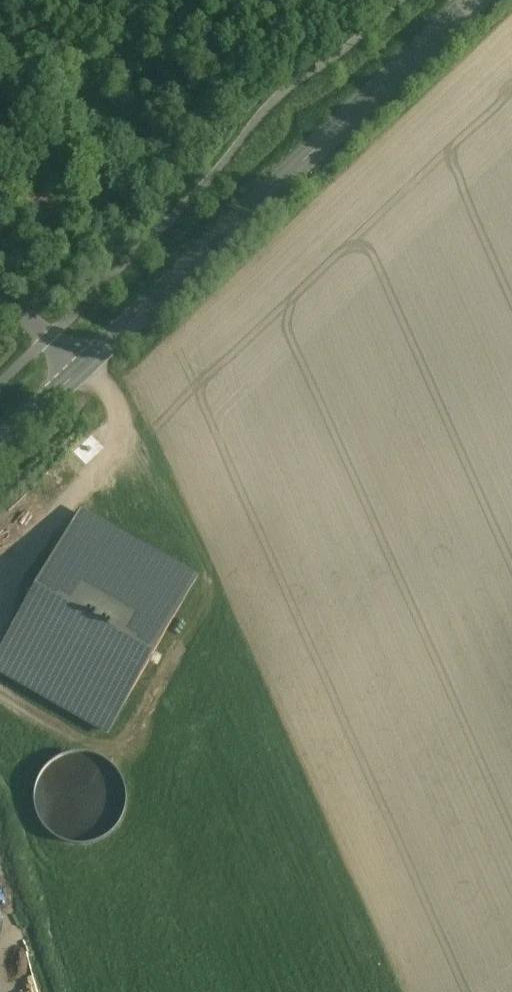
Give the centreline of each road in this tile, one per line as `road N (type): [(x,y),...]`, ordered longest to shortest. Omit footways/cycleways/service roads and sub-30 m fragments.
road 1 (tertiary): [(476,0),(81,369)]

